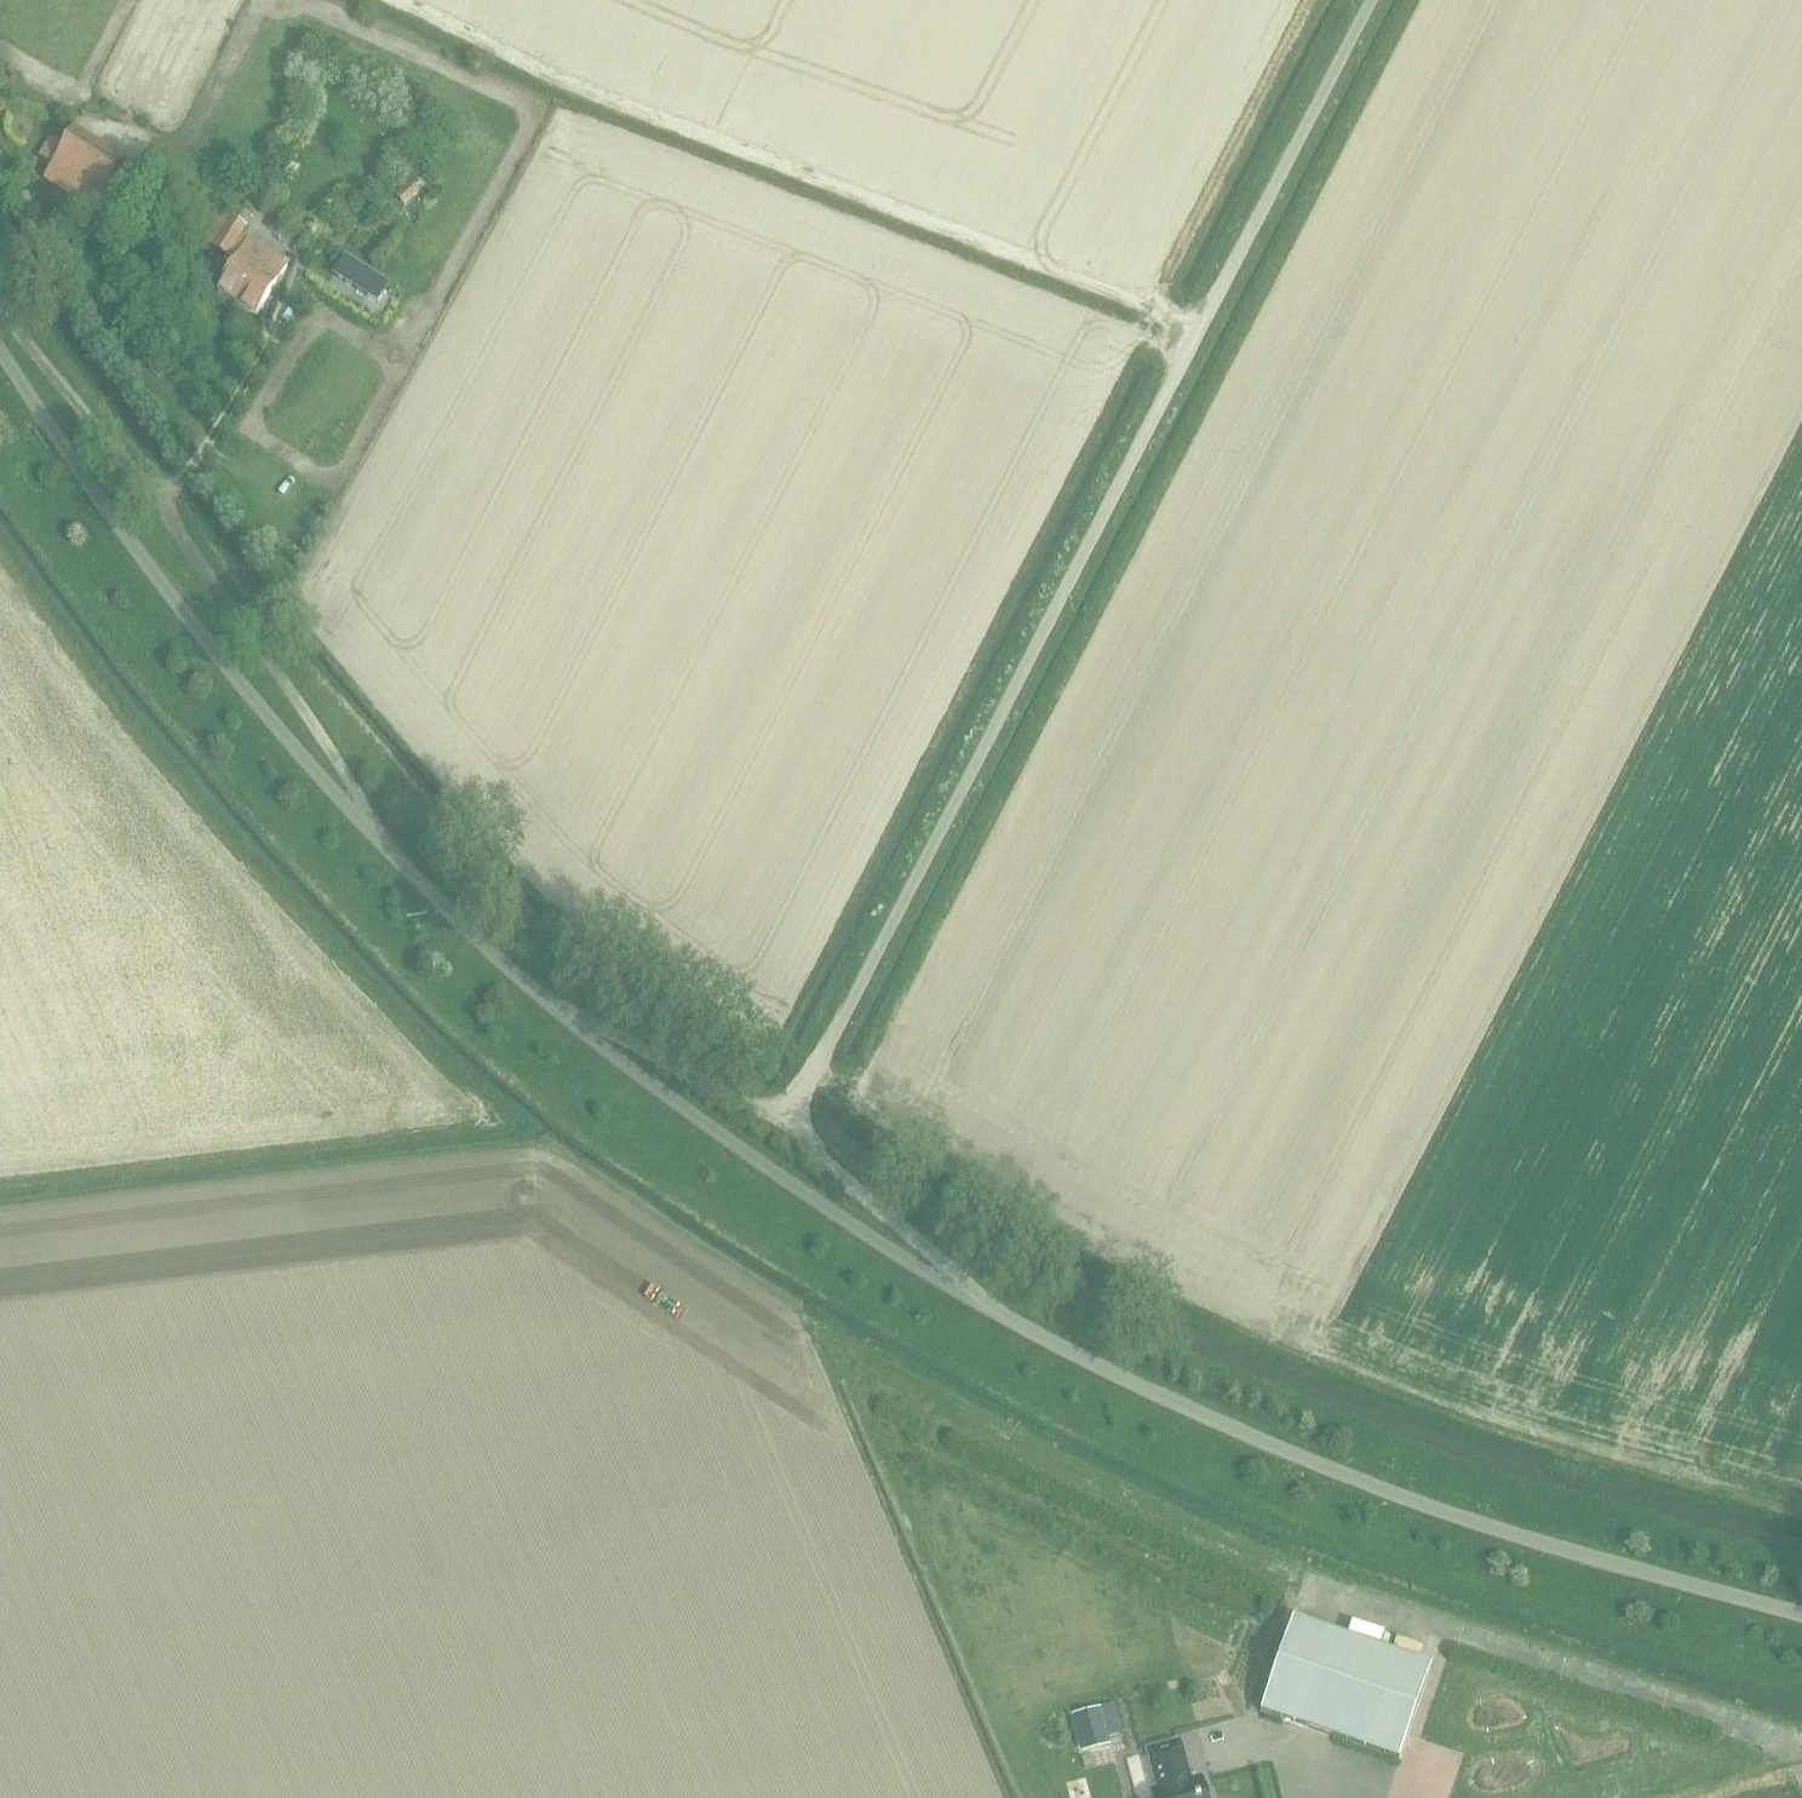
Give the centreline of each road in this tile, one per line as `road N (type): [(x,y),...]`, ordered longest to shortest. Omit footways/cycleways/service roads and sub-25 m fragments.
road 1 (unclassified): [(787,1116),(1367,0)]
road 2 (unclassified): [(1801,1613),(1423,1504),(1188,1409),(948,1285)]
road 3 (unclassified): [(554,1006),(447,909),(239,683),(110,514),(0,350)]
road 4 (unclassified): [(948,1285),(778,1180),(554,1006)]
road 5 (unclassified): [(787,1116),(554,1006)]
road 6 (unclassified): [(948,1285),(787,1116)]

